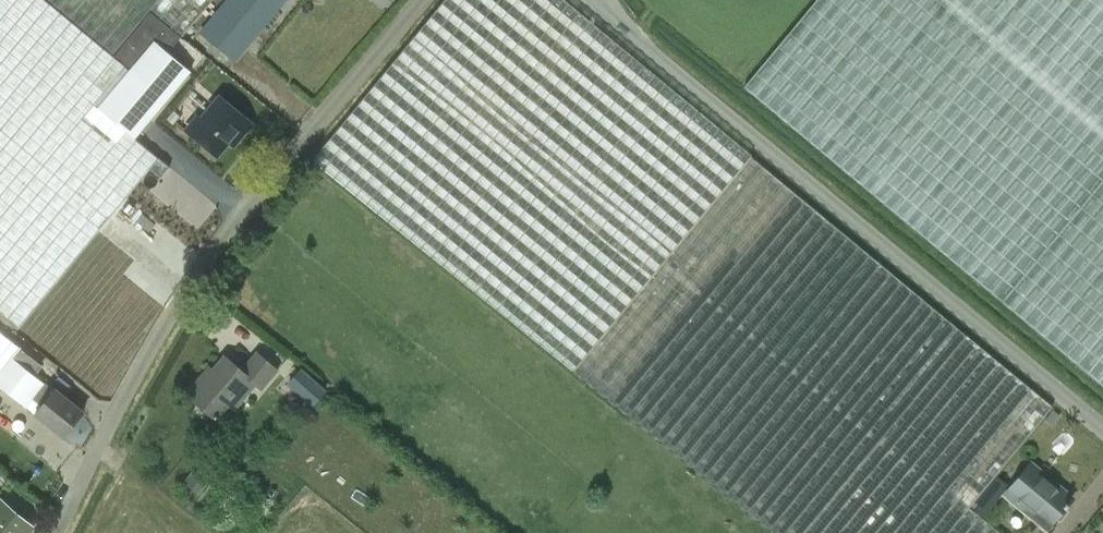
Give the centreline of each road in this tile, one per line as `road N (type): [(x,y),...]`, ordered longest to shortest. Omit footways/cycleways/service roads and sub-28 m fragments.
road 1 (unclassified): [(1102,431),(629,34),(604,0)]
road 2 (unclassified): [(59,532),(169,316),(207,260),(421,0)]

